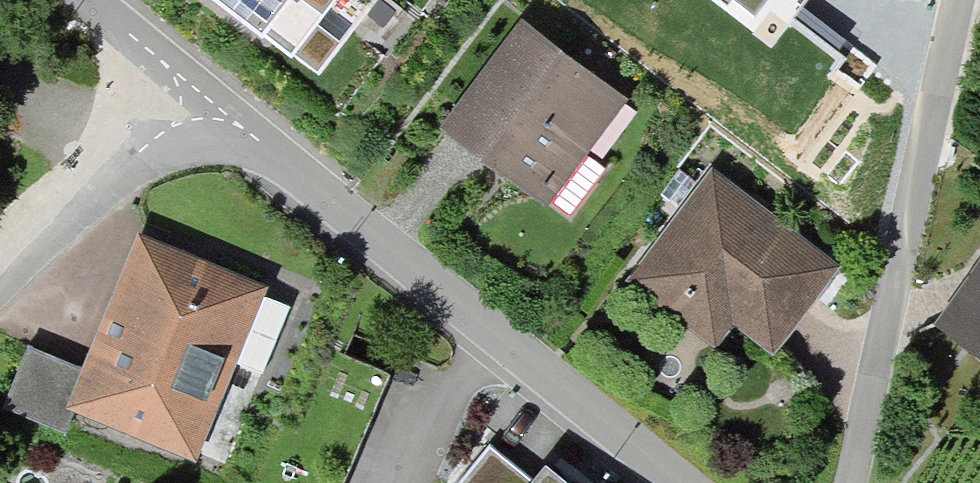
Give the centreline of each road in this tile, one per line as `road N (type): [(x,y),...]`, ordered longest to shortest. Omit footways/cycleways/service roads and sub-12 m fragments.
road 1 (residential): [(207,95),(684,482)]
road 2 (residential): [(846,482),(953,0)]
road 3 (residential): [(0,277),(207,95)]
road 4 (residential): [(94,0),(207,95)]

